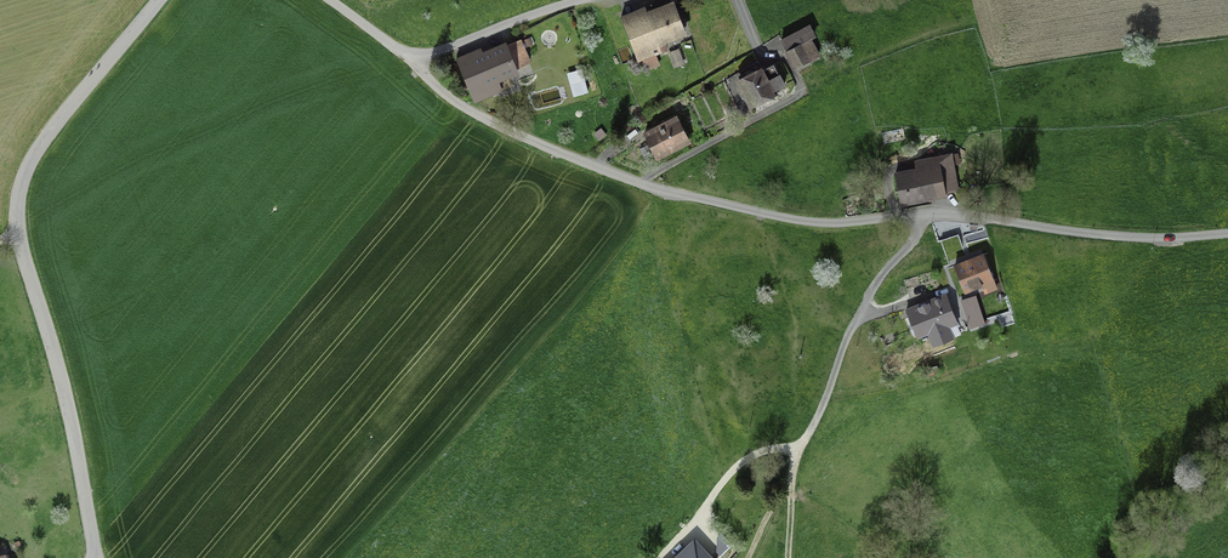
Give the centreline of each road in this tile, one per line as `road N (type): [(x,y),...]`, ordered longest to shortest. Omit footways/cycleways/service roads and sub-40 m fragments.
road 1 (residential): [(412,64),(496,129),(683,196),(797,220),(946,215),(1110,235),(1227,234)]
road 2 (residential): [(158,0),(41,143),(16,198),(94,557)]
road 3 (track): [(921,215),(909,248),(868,295),(784,493)]
road 4 (unclassified): [(412,64),(587,0)]
road 5 (track): [(797,454),(756,455),(726,478),(693,524)]

